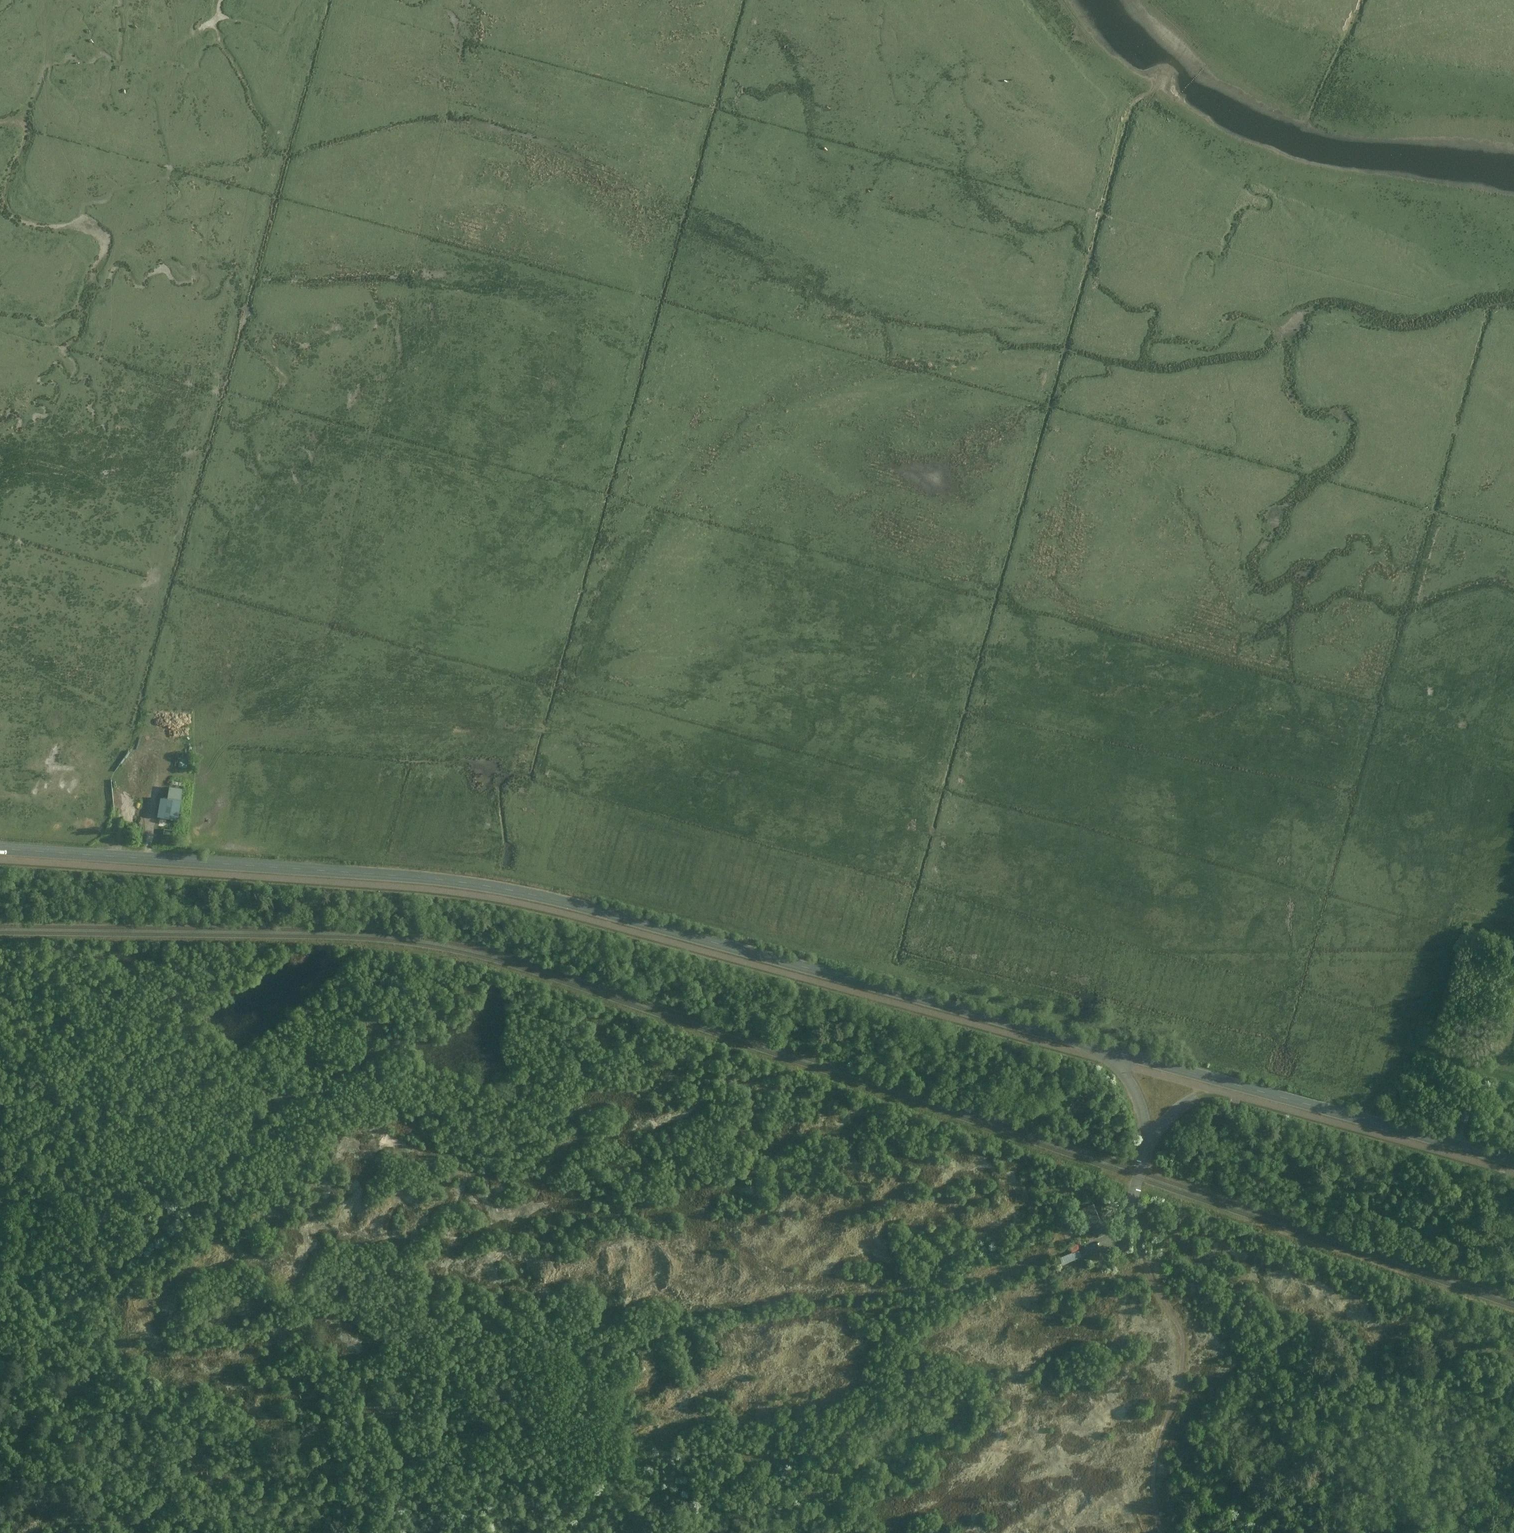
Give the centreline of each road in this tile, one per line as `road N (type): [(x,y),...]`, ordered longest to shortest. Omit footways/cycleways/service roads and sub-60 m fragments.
road 1 (tertiary): [(1513,1161),(491,886),(0,849)]

